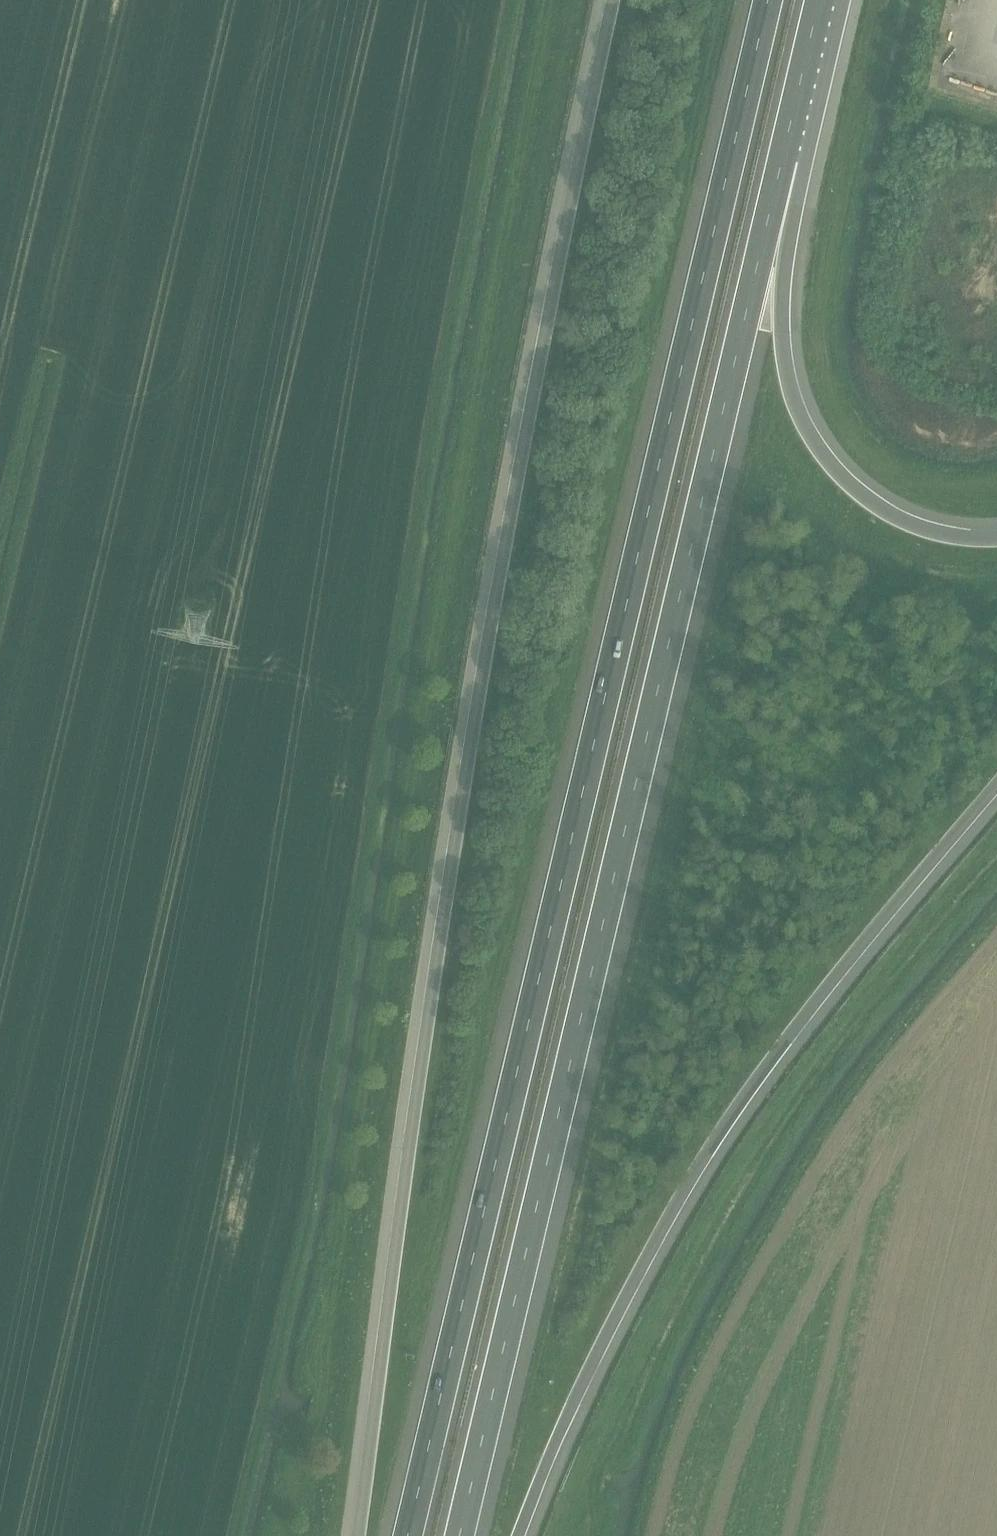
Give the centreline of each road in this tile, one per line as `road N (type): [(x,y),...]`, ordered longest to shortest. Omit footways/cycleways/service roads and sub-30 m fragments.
road 1 (motorway): [(768,0),(408,1535)]
road 2 (track): [(548,0),(443,598),(321,1405),(279,1535)]
road 3 (motorway): [(615,0),(495,598),(357,1535)]
road 4 (motorway): [(459,1535),(782,158)]
road 5 (motorway): [(519,1535),(597,1352),(721,1130),(832,980),(996,783)]
road 6 (track): [(587,1535),(597,1463),(786,1112),(996,852)]
road 7 (track): [(640,1535),(682,1393),(773,1214),(857,1082),(996,917)]
road 8 (motorway): [(996,539),(942,536),(879,509),(846,485),(805,430),(784,363),(782,158)]
road 9 (track): [(0,519),(39,350),(62,355),(0,626)]
road 10 (motorway): [(782,158),(819,0)]

